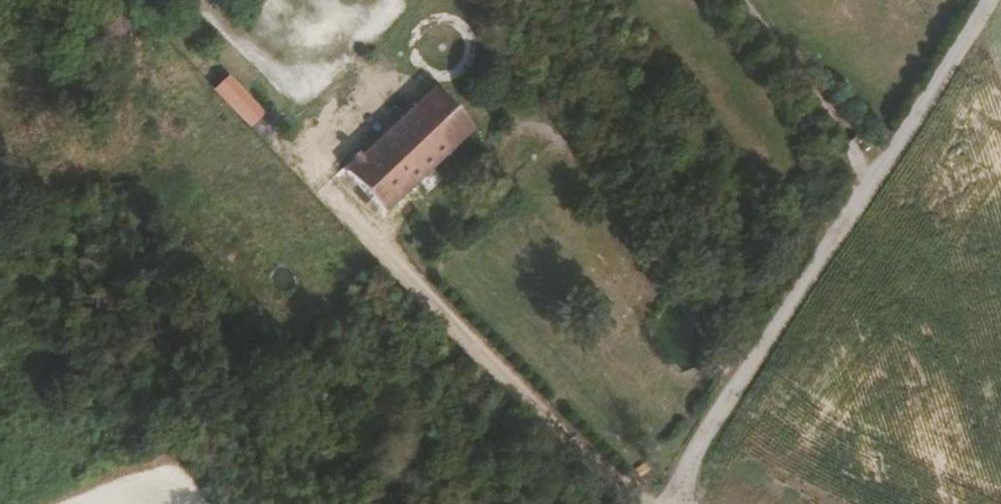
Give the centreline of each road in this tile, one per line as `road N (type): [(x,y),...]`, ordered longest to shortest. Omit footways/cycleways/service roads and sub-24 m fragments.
road 1 (track): [(660,503),(977,0)]

